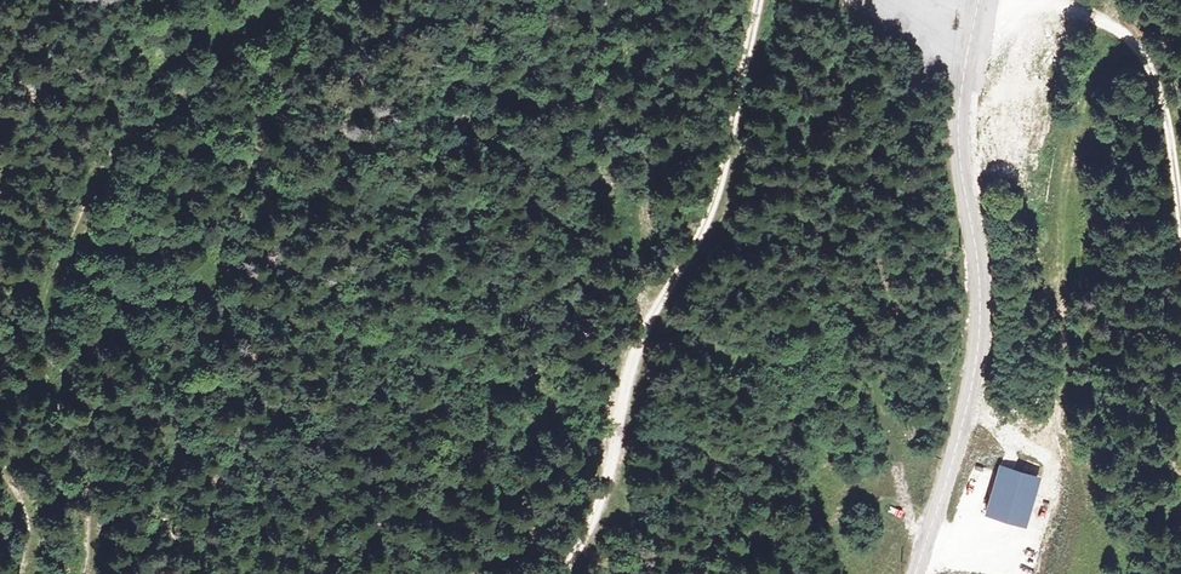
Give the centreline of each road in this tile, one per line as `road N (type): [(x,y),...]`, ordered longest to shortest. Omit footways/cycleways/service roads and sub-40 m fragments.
road 1 (track): [(76,573),(85,546),(74,461),(41,331),(117,164),(223,50),(240,0)]
road 2 (track): [(564,573),(605,489),(640,341),(713,202),(758,0)]
road 3 (tertiary): [(918,573),(980,352),(981,287),(960,132),(982,0)]
road 4 (track): [(640,341),(658,192),(621,79),(634,0)]
road 5 (track): [(1062,0),(1118,27),(1141,54),(1172,142),(1180,213)]

